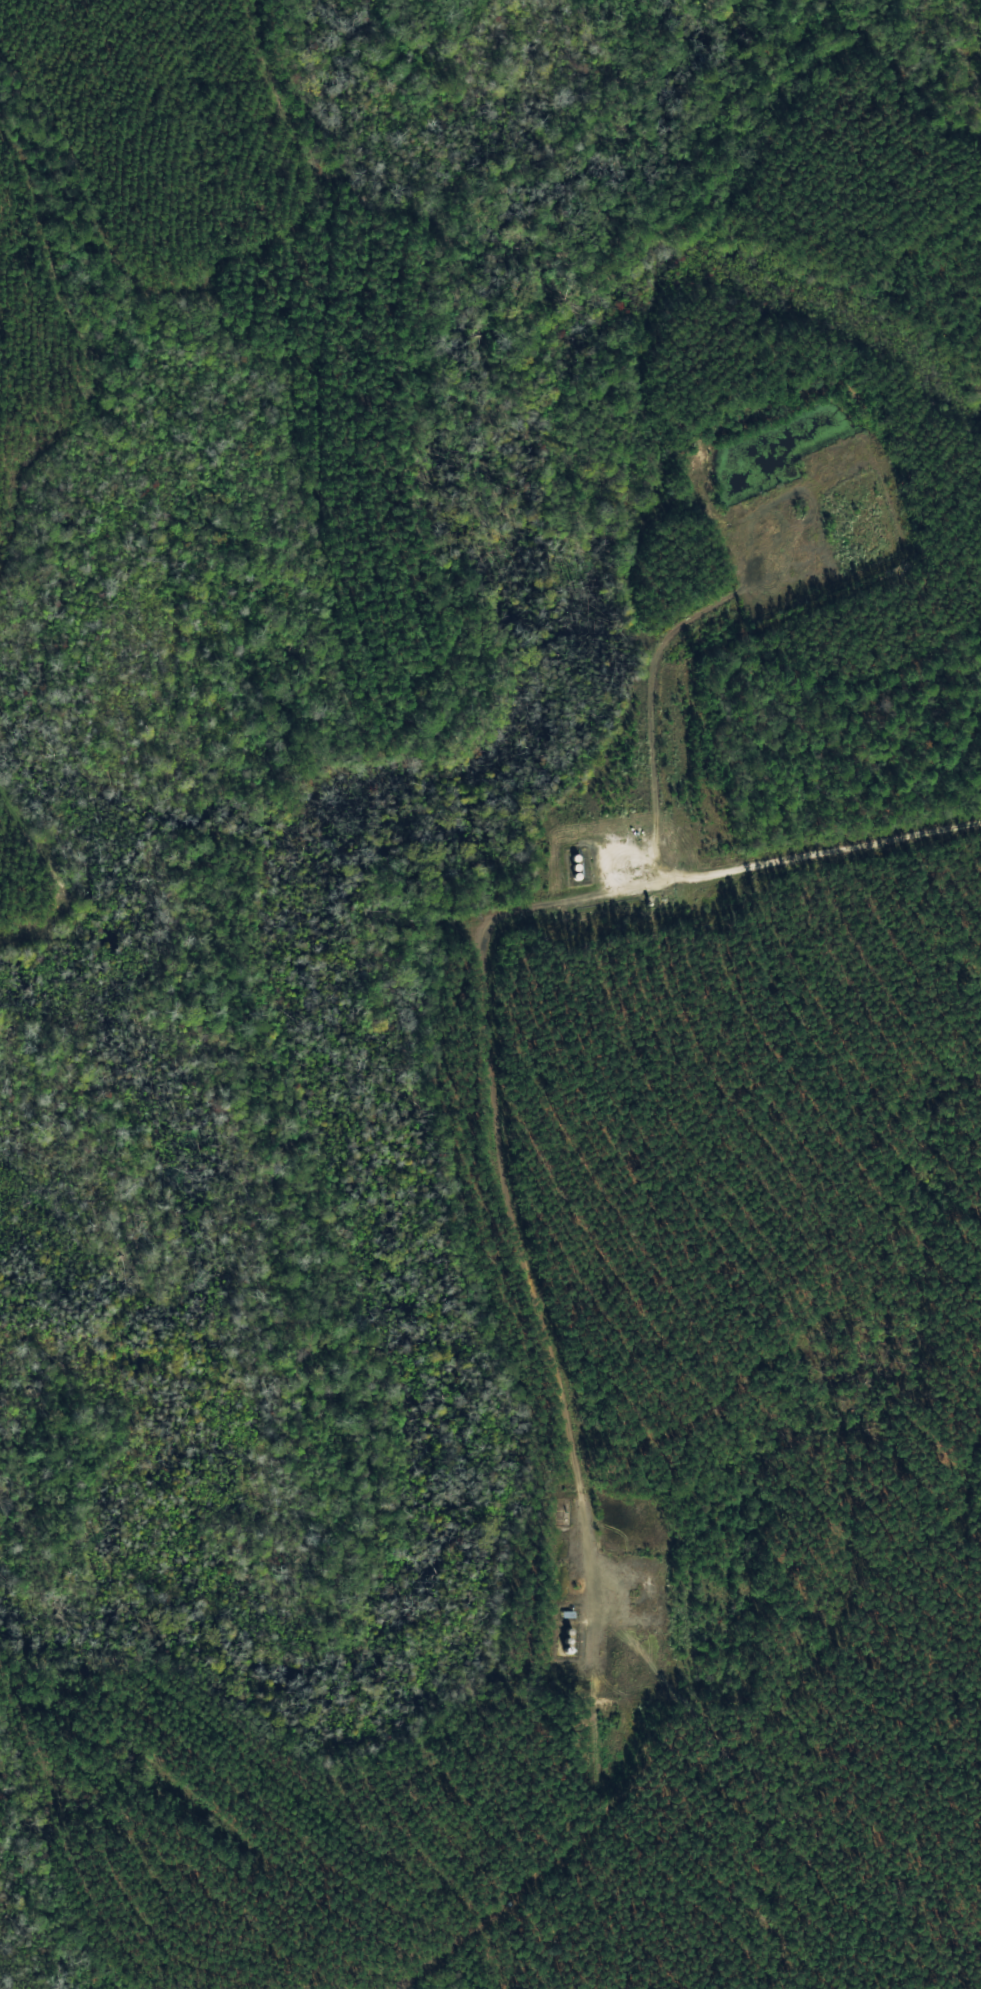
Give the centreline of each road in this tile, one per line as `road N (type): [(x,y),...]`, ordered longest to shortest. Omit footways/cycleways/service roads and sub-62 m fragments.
road 1 (residential): [(462,904),(980,820)]

